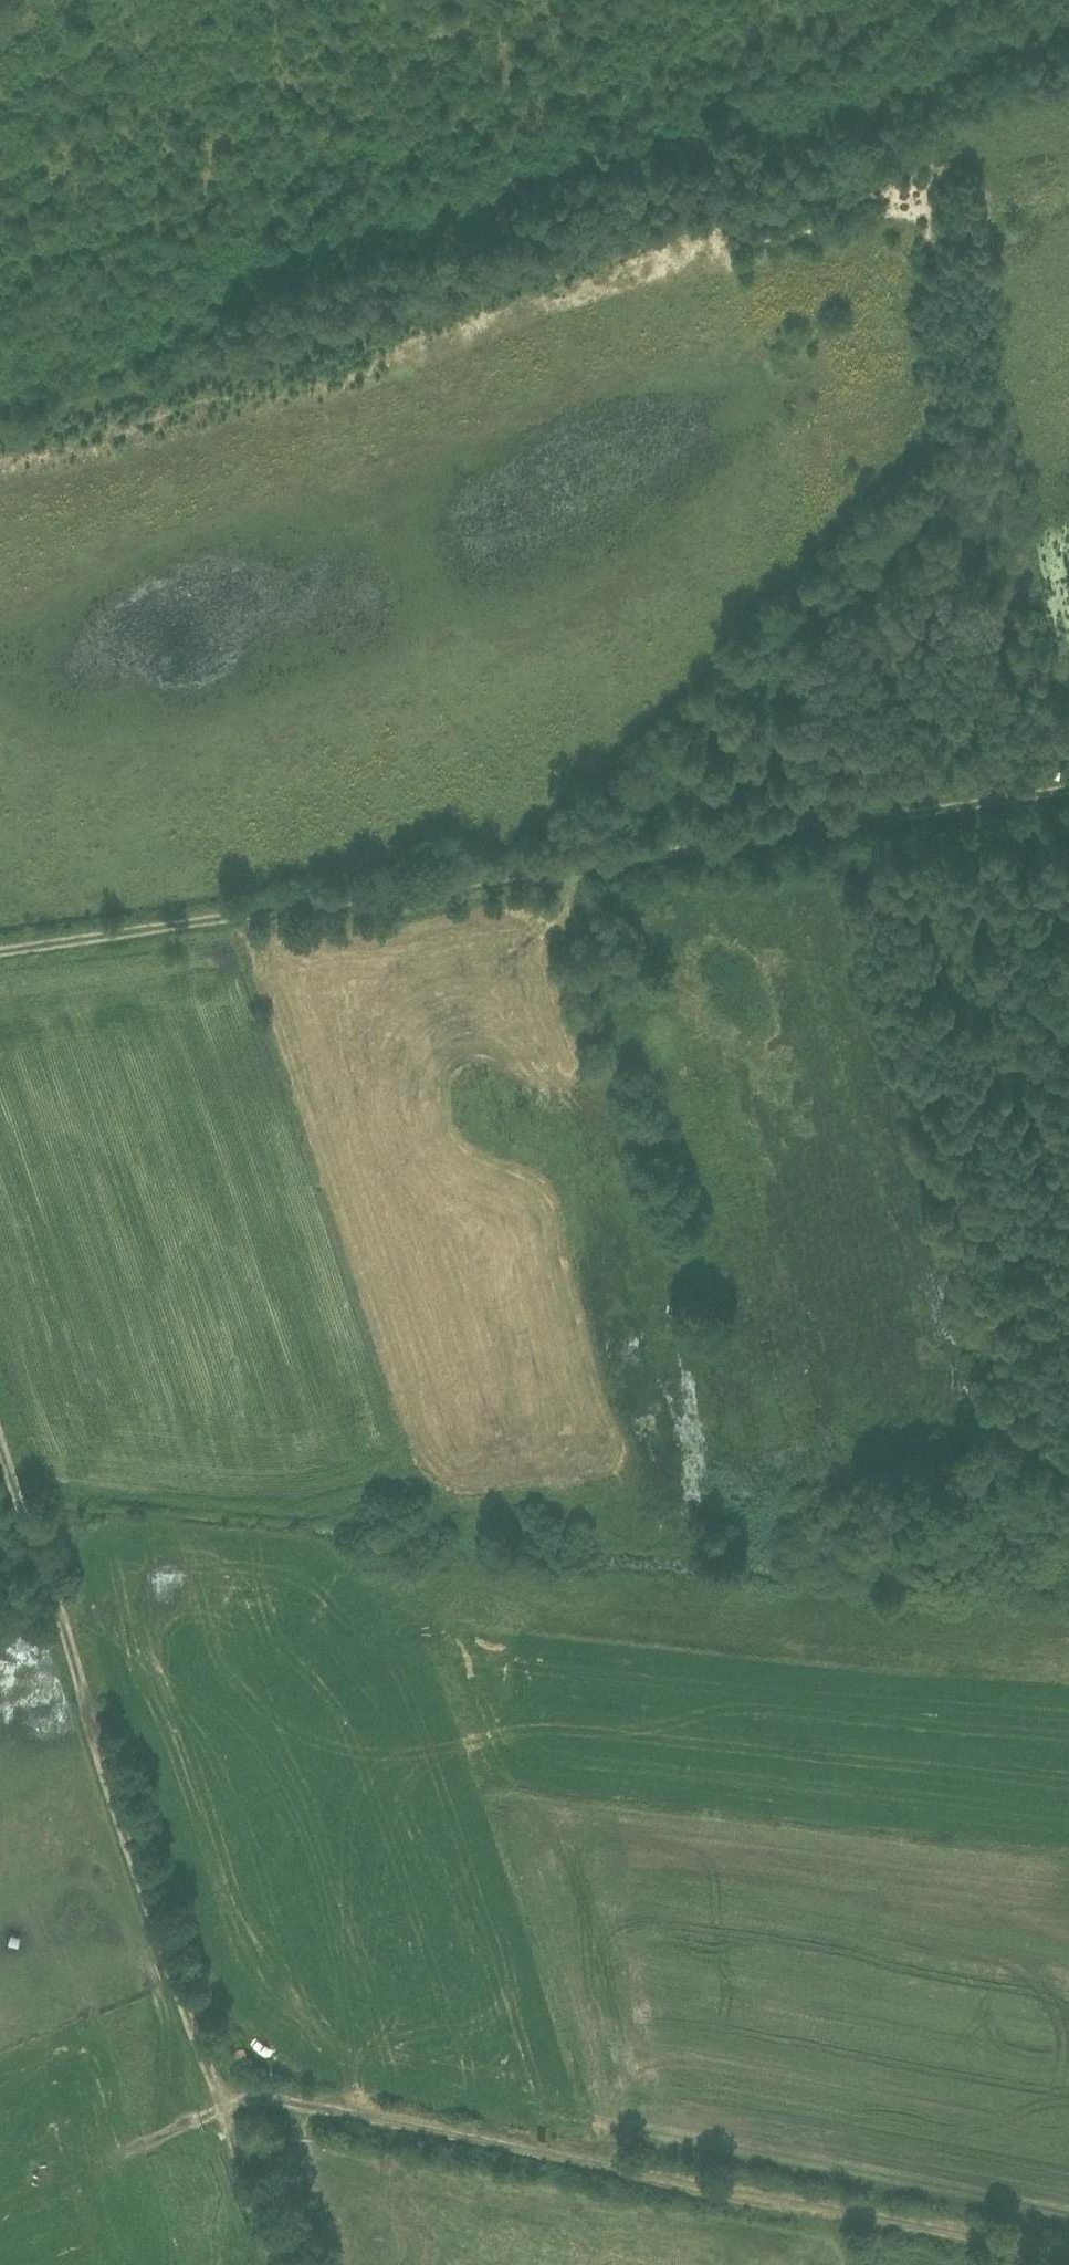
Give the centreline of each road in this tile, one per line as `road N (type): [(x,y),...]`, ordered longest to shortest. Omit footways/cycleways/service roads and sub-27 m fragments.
road 1 (track): [(0,948),(1068,786)]
road 2 (track): [(232,2103),(1068,2263)]
road 3 (track): [(0,1421),(232,2103)]
road 4 (track): [(288,2264),(232,2103)]

